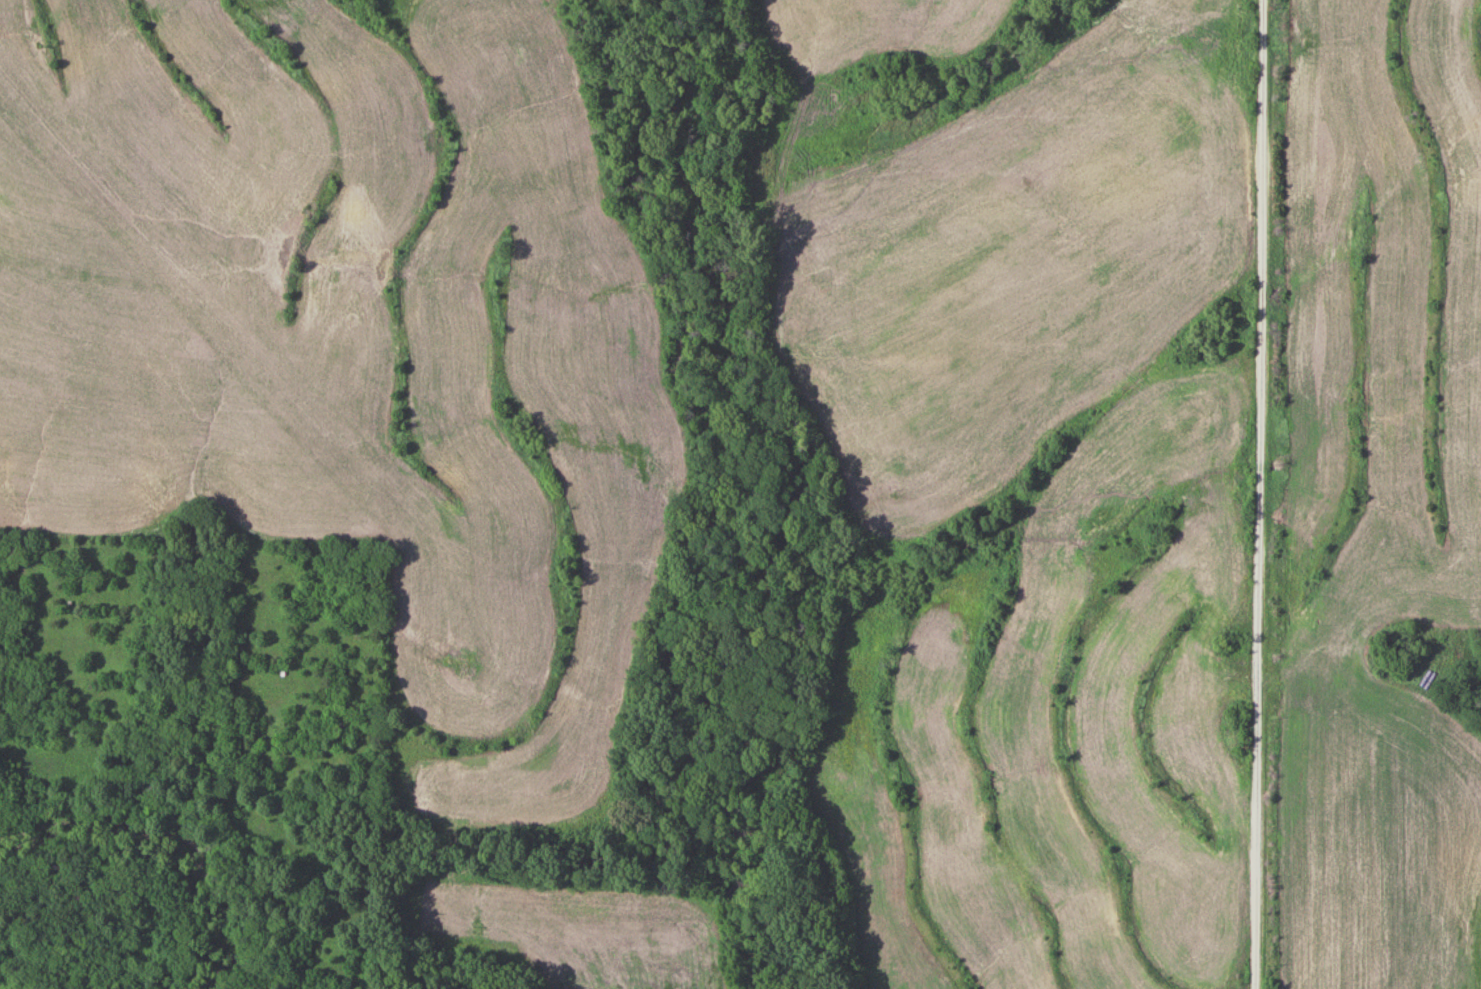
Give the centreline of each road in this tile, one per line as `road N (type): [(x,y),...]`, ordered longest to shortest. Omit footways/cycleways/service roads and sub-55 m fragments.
road 1 (residential): [(1259,988),(1267,0)]

